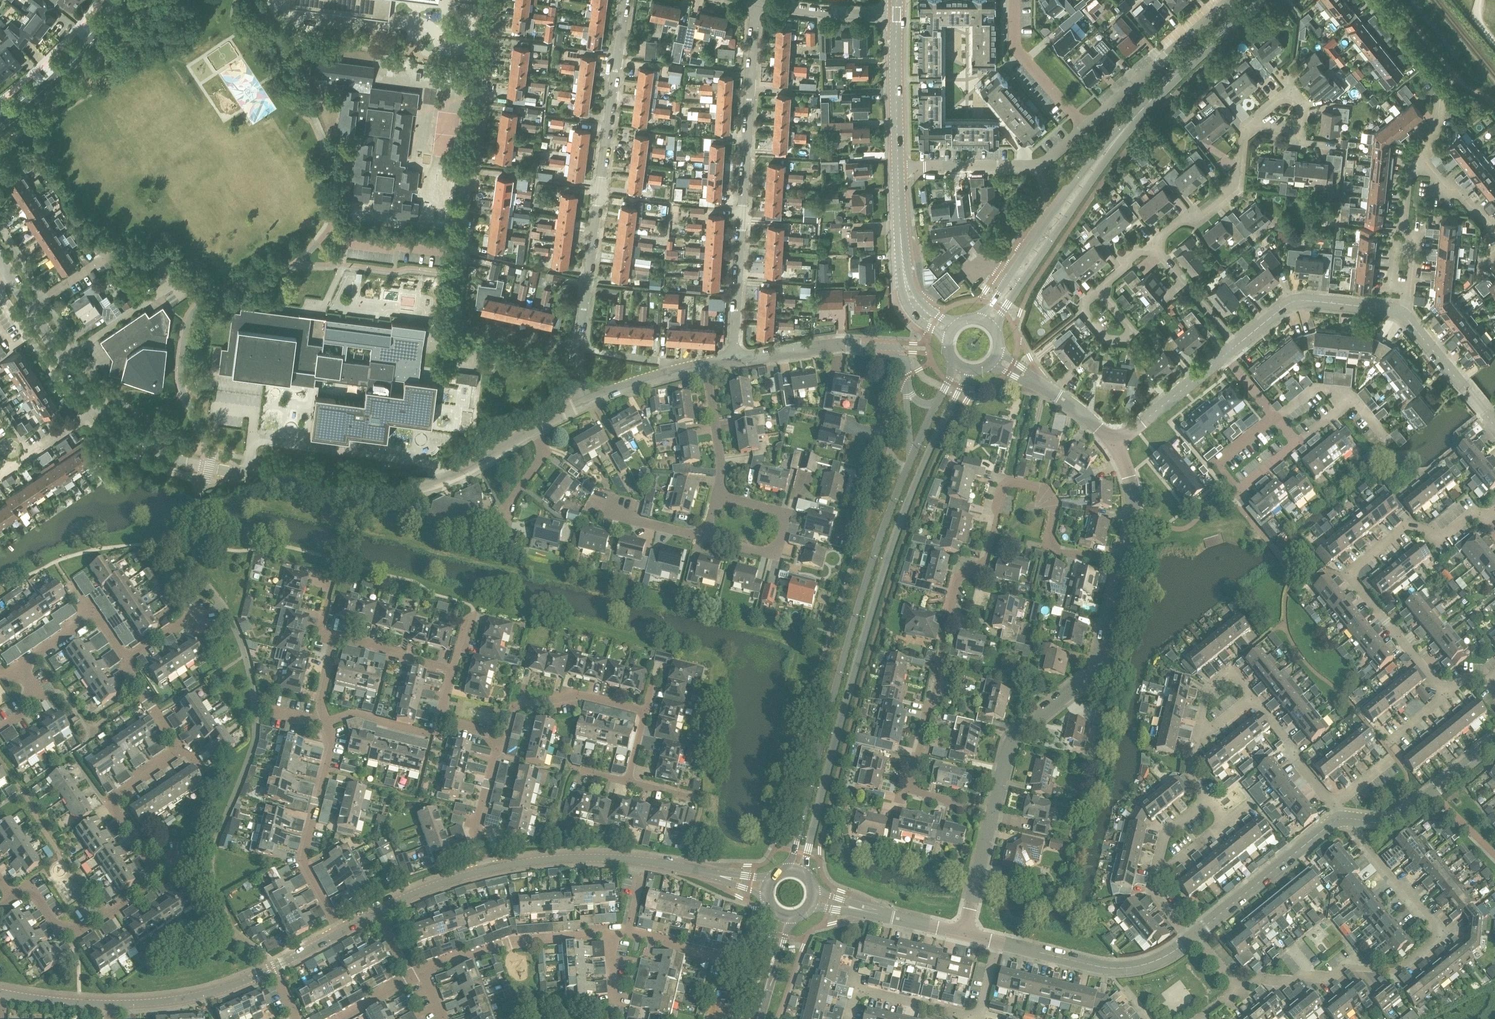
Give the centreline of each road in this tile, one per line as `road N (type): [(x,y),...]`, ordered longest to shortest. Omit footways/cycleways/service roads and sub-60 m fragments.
road 1 (secondary): [(805,876),(885,557),(970,370)]
road 2 (residential): [(100,410),(175,460),(336,488),(421,489),(537,428)]
road 3 (secondary): [(912,459),(873,556),(788,871)]
road 4 (residential): [(1236,992),(1263,977),(1328,979),(1348,966),(1398,971),(1441,937),(1357,836),(1357,820)]
road 5 (residential): [(735,360),(757,1)]
road 6 (residential): [(578,348),(626,0)]
road 7 (residential): [(1485,523),(1475,513),(1443,536),(1411,522),(1352,577),(1448,690)]
road 8 (residential): [(993,814),(1014,742),(1093,676),(1122,566)]
road 9 (residential): [(993,814),(917,792),(911,783),(950,615)]
road 10 (residential): [(489,0),(458,236),(462,254)]
road 11 (residential): [(987,563),(1003,488),(1012,481),(1051,494),(1056,549),(1122,566)]
road 12 (tertiary): [(340,933),(210,995),(111,1005)]
road 13 (residential): [(327,723),(334,740),(302,862),(340,933)]
road 14 (secondary): [(1114,141),(978,320)]
road 15 (secondary): [(993,327),(1114,141)]
road 16 (residential): [(999,942),(1108,969),(1166,958),(1192,939)]
road 17 (secondary): [(1114,141),(1260,0)]
road 18 (residential): [(898,168),(1037,167),(1085,128)]
road 19 (residential): [(578,348),(456,328),(449,311),(462,254)]
road 20 (residential): [(1085,128),(1234,0)]
road 21 (residential): [(612,934),(518,943),(425,974)]
road 22 (residential): [(1277,418),(1215,462),(1241,492),(1298,443)]
road 23 (residential): [(1192,939),(1339,819)]
road 24 (residential): [(1416,150),(1435,134),(1443,88),(1369,0)]
road 25 (residential): [(11,899),(33,893),(58,928),(78,933),(160,878)]
road 26 (residential): [(1237,346),(1295,301),(1404,314)]
road 27 (tertiary): [(125,0),(0,126)]
road 28 (residential): [(704,537),(768,554),(783,537),(778,512),(718,496)]
road 29 (residential): [(1404,314),(1416,241),(1405,225),(1416,150)]
road 30 (residential): [(1357,820),(1397,824),(1494,742)]
road 31 (residential): [(1154,244),(1236,191),(1249,124)]
road 32 (residential): [(10,272),(100,410)]
road 33 (residential): [(647,710),(590,696),(558,698),(525,705),(502,737)]
road 34 (residential): [(735,360),(822,346),(897,348)]
road 35 (tertiary): [(643,862),(485,870)]
road 36 (residential): [(1085,128),(1017,51),(1016,0)]
road 37 (secondary): [(898,168),(897,15)]
road 38 (residential): [(757,1),(897,15)]
road 39 (residential): [(1118,446),(1226,356)]
road 40 (residential): [(1099,291),(1135,335),(1114,345),(1083,312),(1086,300)]
road 41 (residential): [(485,870),(477,829),(502,737)]
road 42 (residential): [(1334,806),(1253,699)]
road 43 (residential): [(1237,346),(1154,244)]
road 44 (residential): [(718,496),(722,472),(707,366)]
road 45 (tertiary): [(768,887),(643,862)]
road 46 (residential): [(1404,314),(1485,412)]
road 47 (residential): [(439,721),(435,735),(355,714),(327,723)]
road 48 (residential): [(453,670),(343,638),(335,646)]
road 49 (residential): [(978,1018),(856,990)]
road 50 (residential): [(1122,566),(1132,489),(1118,446)]
road 51 (residential): [(966,933),(993,814)]

